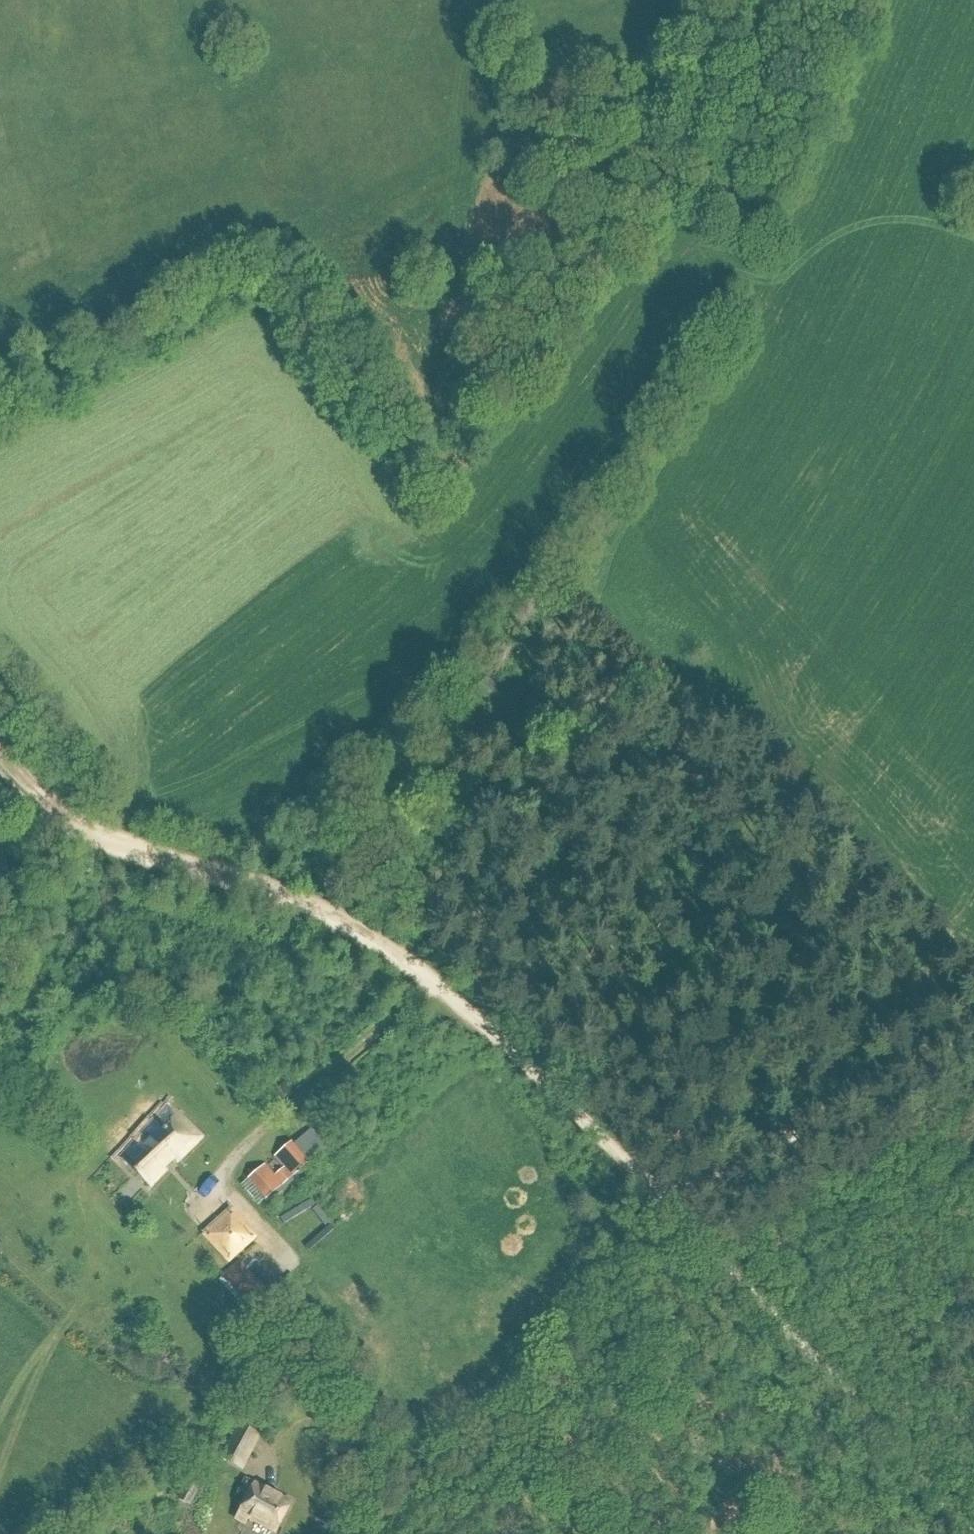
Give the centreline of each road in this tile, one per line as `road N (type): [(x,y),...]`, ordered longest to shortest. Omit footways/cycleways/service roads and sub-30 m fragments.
road 1 (unclassified): [(966,1533),(675,1213),(416,970)]
road 2 (track): [(416,970),(299,898),(76,826),(0,756)]
road 3 (track): [(973,1019),(668,1207)]

